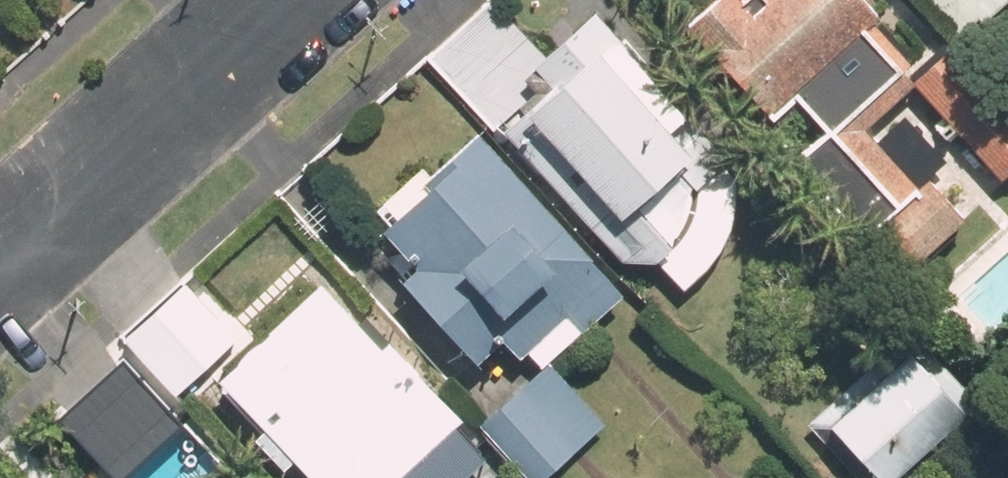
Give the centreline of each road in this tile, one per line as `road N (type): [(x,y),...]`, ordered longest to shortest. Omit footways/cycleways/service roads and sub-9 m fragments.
road 1 (residential): [(287,0),(0,261)]

